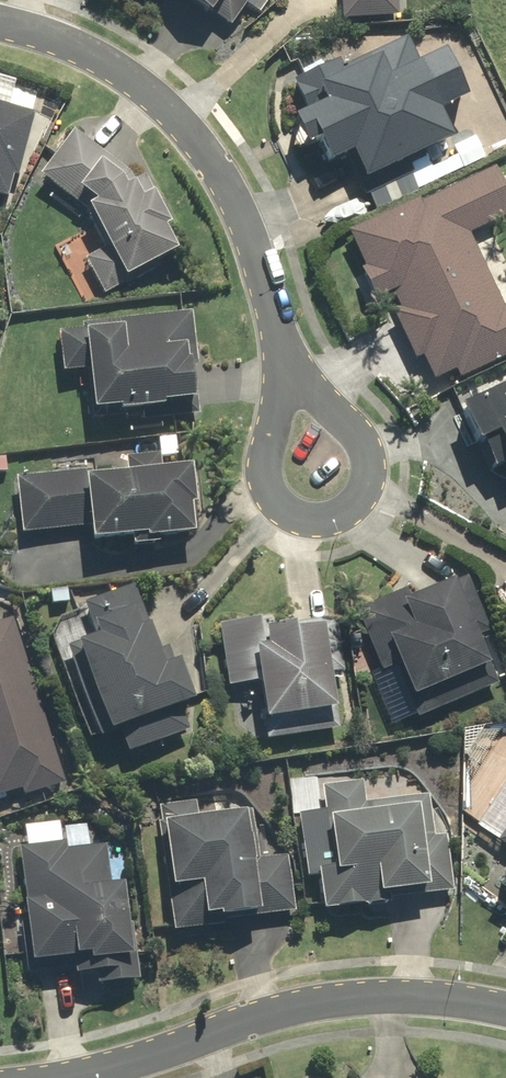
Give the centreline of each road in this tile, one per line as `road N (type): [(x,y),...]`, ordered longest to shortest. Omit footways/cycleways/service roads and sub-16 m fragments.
road 1 (residential): [(0,25),(116,67),(165,104),(235,202),(293,368)]
road 2 (residential): [(56,1077),(333,1002),(419,995),(505,1011)]
road 3 (residential): [(293,368),(358,438),(368,471),(357,505),(331,525),(291,517),(269,472),(273,436)]

